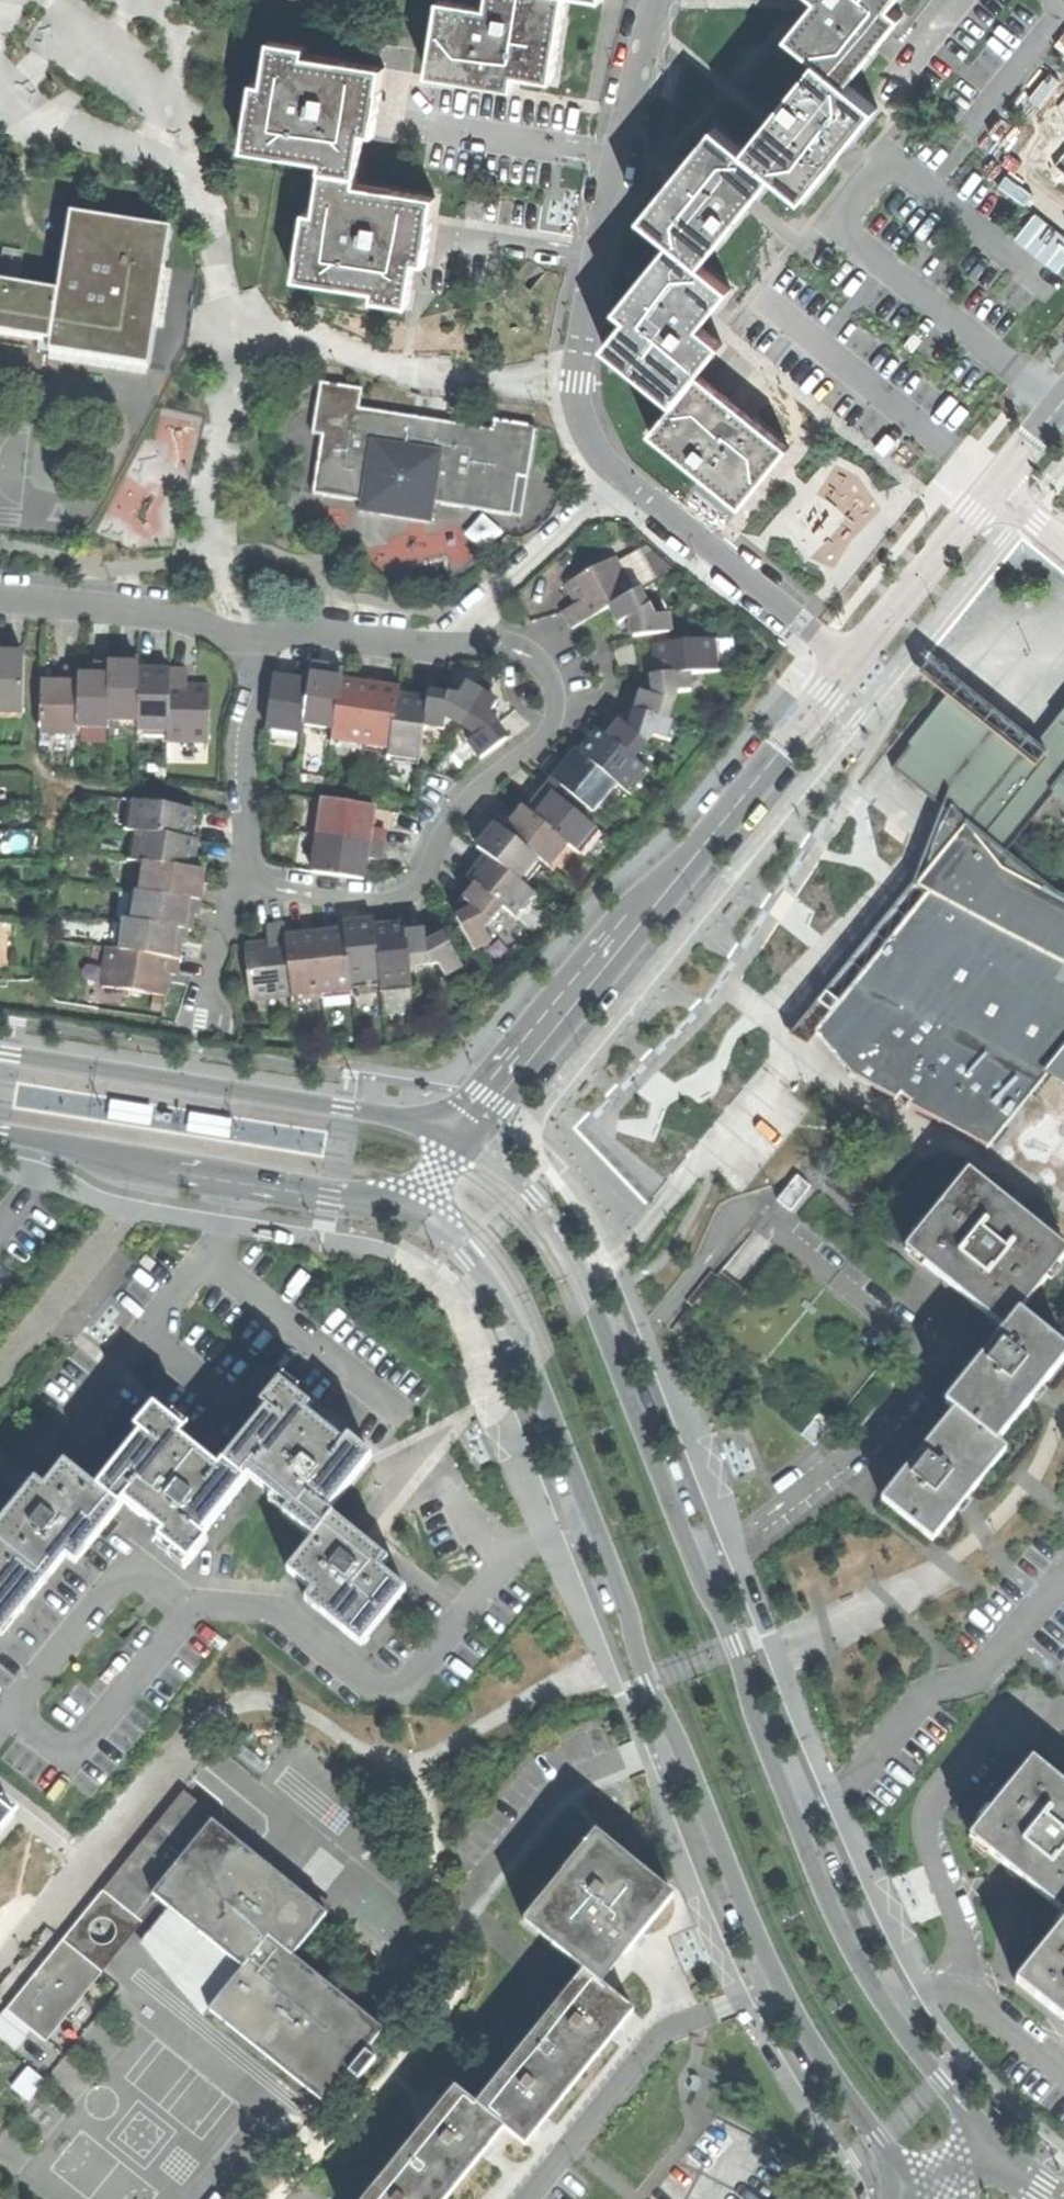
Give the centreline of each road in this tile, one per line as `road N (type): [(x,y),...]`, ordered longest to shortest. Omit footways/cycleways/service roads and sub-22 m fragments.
road 1 (tertiary): [(983,2139),(887,2006),(831,1905),(752,1709),(738,1644),(575,1259),(537,1194),(452,1133)]
road 2 (tertiary): [(448,1236),(517,1322),(629,1607),(650,1683),(781,1982),(839,2080),(930,2191)]
road 3 (tertiary): [(452,1133),(854,663)]
road 4 (residential): [(246,877),(403,892),(486,775),(554,720),(565,699),(563,670),(534,643),(440,646)]
road 5 (residential): [(656,0),(580,357),(579,405),(620,480)]
road 6 (tertiary): [(452,1133),(357,1109),(0,1052)]
road 7 (tertiary): [(0,1132),(367,1200)]
road 8 (residential): [(620,480),(854,663)]
road 9 (residential): [(0,596),(253,637)]
road 10 (residential): [(620,480),(440,646)]
road 11 (residential): [(253,637),(246,877)]
road 12 (tertiary): [(854,663),(994,488)]
road 13 (residential): [(440,646),(307,631),(253,637)]
road 14 (residential): [(246,877),(204,1012)]

